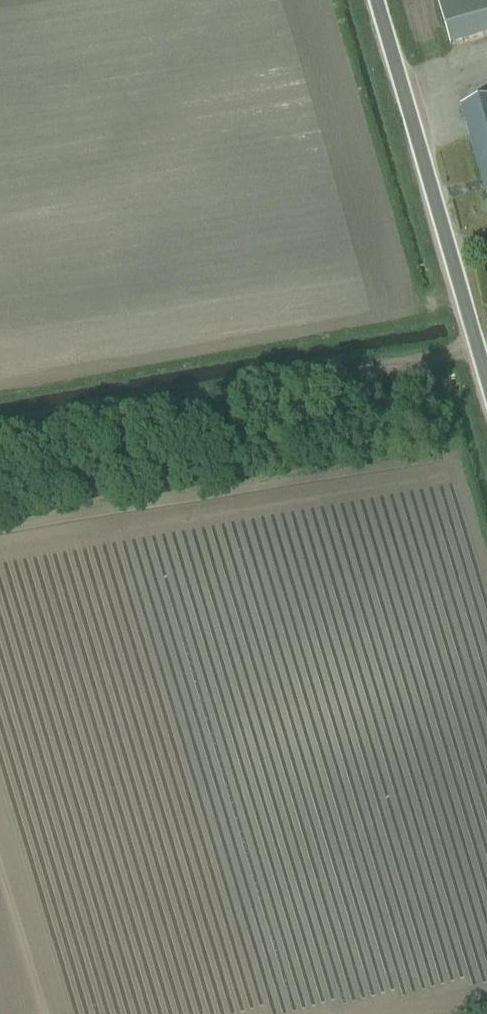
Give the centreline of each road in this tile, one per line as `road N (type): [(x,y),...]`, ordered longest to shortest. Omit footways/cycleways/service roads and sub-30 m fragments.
road 1 (unclassified): [(486,380),(376,0)]

